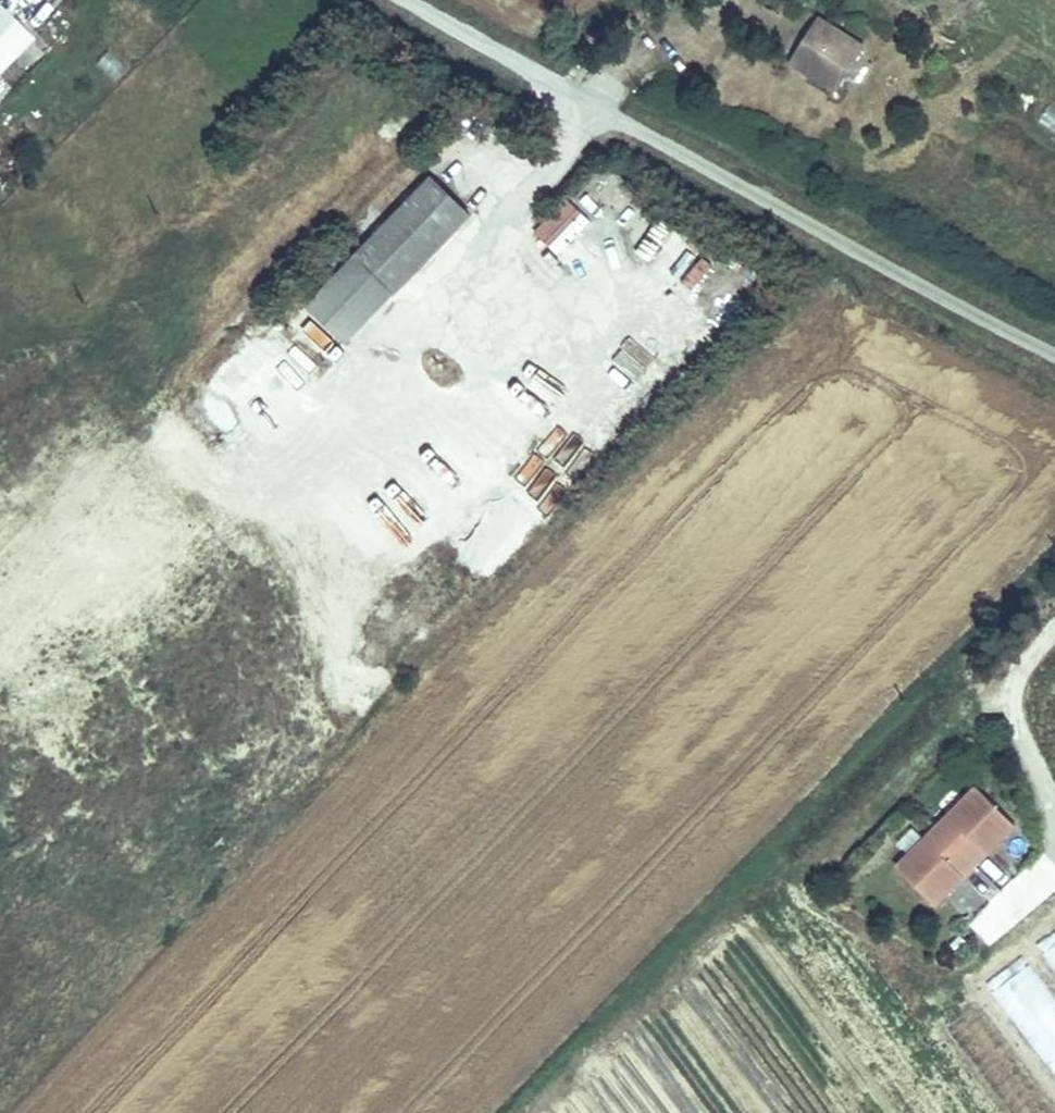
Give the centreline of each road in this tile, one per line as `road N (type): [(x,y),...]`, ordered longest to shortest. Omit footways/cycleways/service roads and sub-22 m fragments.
road 1 (residential): [(403,0),(1054,354)]
road 2 (track): [(0,1090),(102,988),(143,924),(135,878)]
road 3 (track): [(727,0),(649,43),(586,101)]

